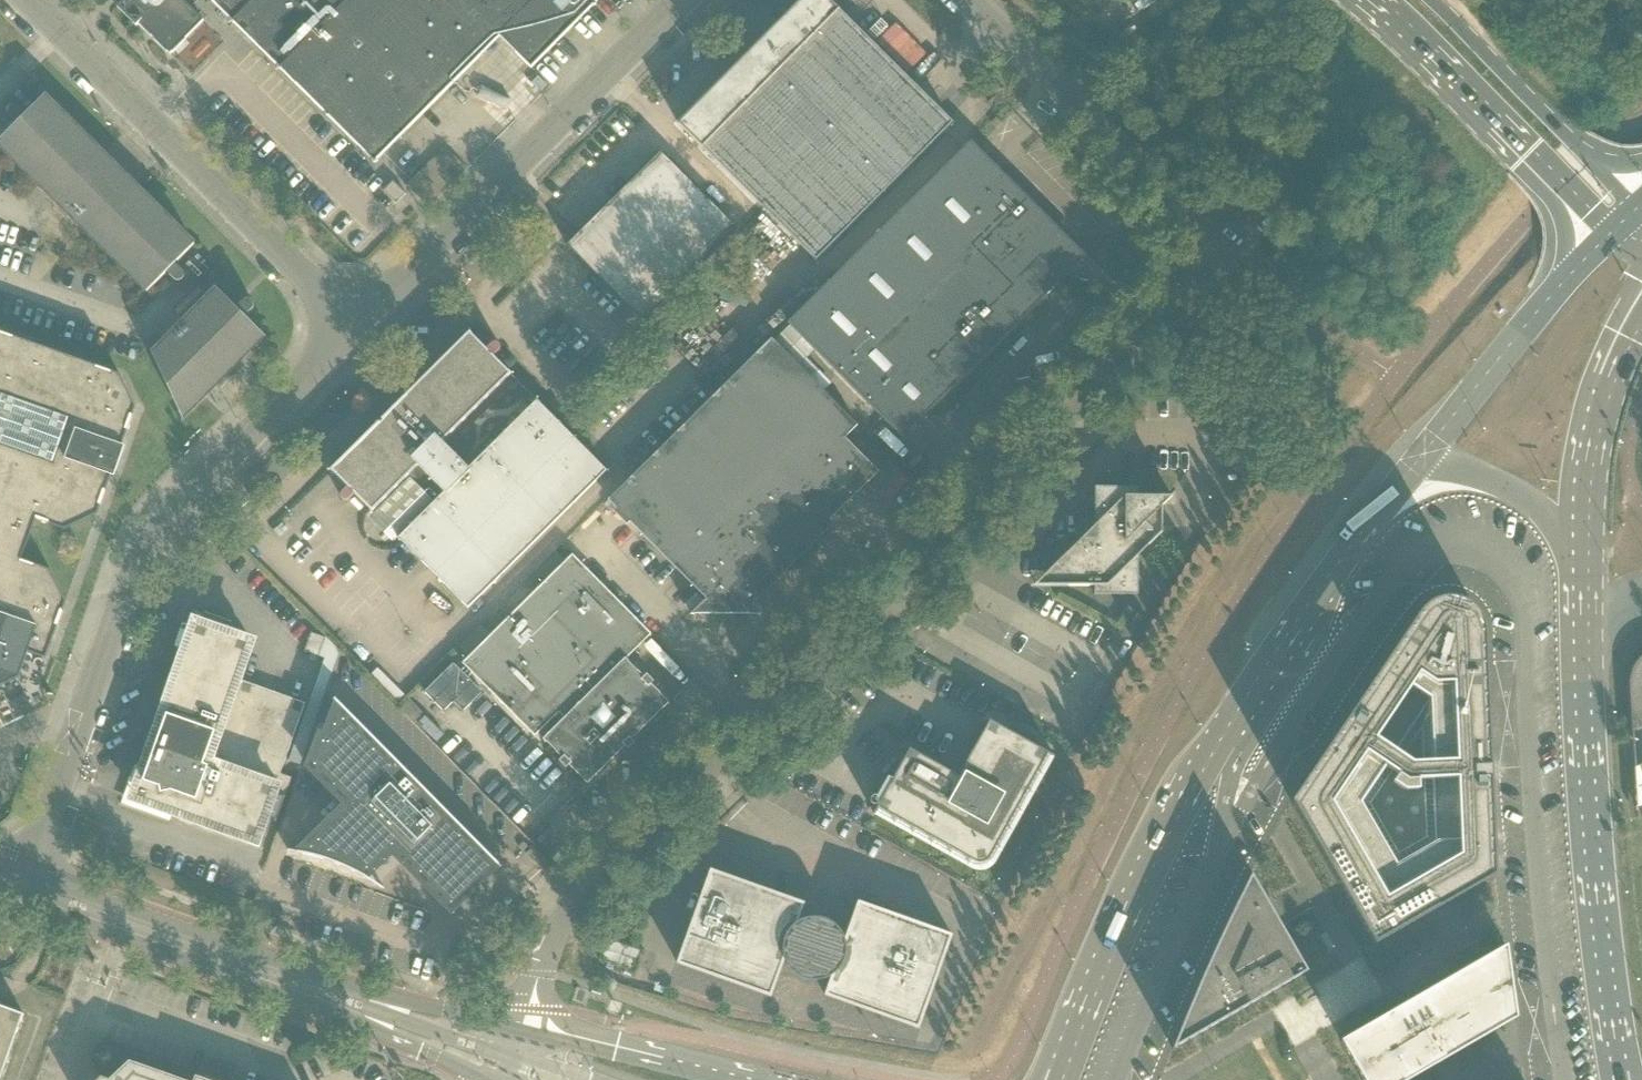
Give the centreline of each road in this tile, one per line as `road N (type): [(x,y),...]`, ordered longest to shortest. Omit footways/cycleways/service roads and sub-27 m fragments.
road 1 (unclassified): [(514,1027),(536,963),(565,919),(1231,250),(1171,203),(967,0)]
road 2 (unclassified): [(1566,1079),(1540,904),(1524,611),(1515,578),(1486,546),(1440,540),(1399,567),(1271,751),(1214,864)]
road 3 (unclassified): [(30,895),(136,558),(352,323)]
road 4 (unclassified): [(352,323),(683,0)]
road 5 (unclassified): [(352,323),(21,0)]
road 6 (secondary): [(1612,1060),(1582,638)]
road 7 (secondary): [(1226,732),(1140,894),(1076,1045)]
road 8 (secondary): [(1359,0),(1602,243)]
road 9 (unclassified): [(355,1006),(30,895)]
road 10 (secondary): [(1418,462),(1226,732)]
road 11 (secondary): [(1635,210),(1431,0)]
road 12 (secondary): [(1602,243),(1418,462)]
road 13 (secondary): [(1580,577),(1589,459),(1641,323)]
road 14 (unclassified): [(761,1079),(514,1027)]
road 15 (unclassified): [(1214,864),(1120,1079)]
road 16 (secondary): [(1580,577),(1545,517),(1519,494),(1469,470),(1418,462)]
road 17 (unclassified): [(514,1027),(355,1006)]
road 18 (unclassified): [(355,1006),(474,1079)]
road 19 (unclassified): [(1226,732),(1214,864)]

